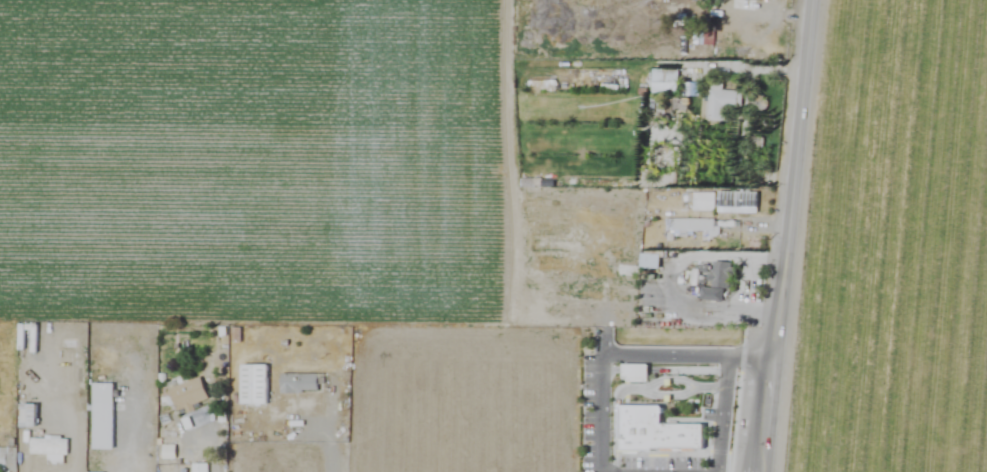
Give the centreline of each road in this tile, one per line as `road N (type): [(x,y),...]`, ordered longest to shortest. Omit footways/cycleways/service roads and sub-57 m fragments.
road 1 (tertiary): [(768,471),(815,0)]
road 2 (residential): [(124,471),(122,349)]

